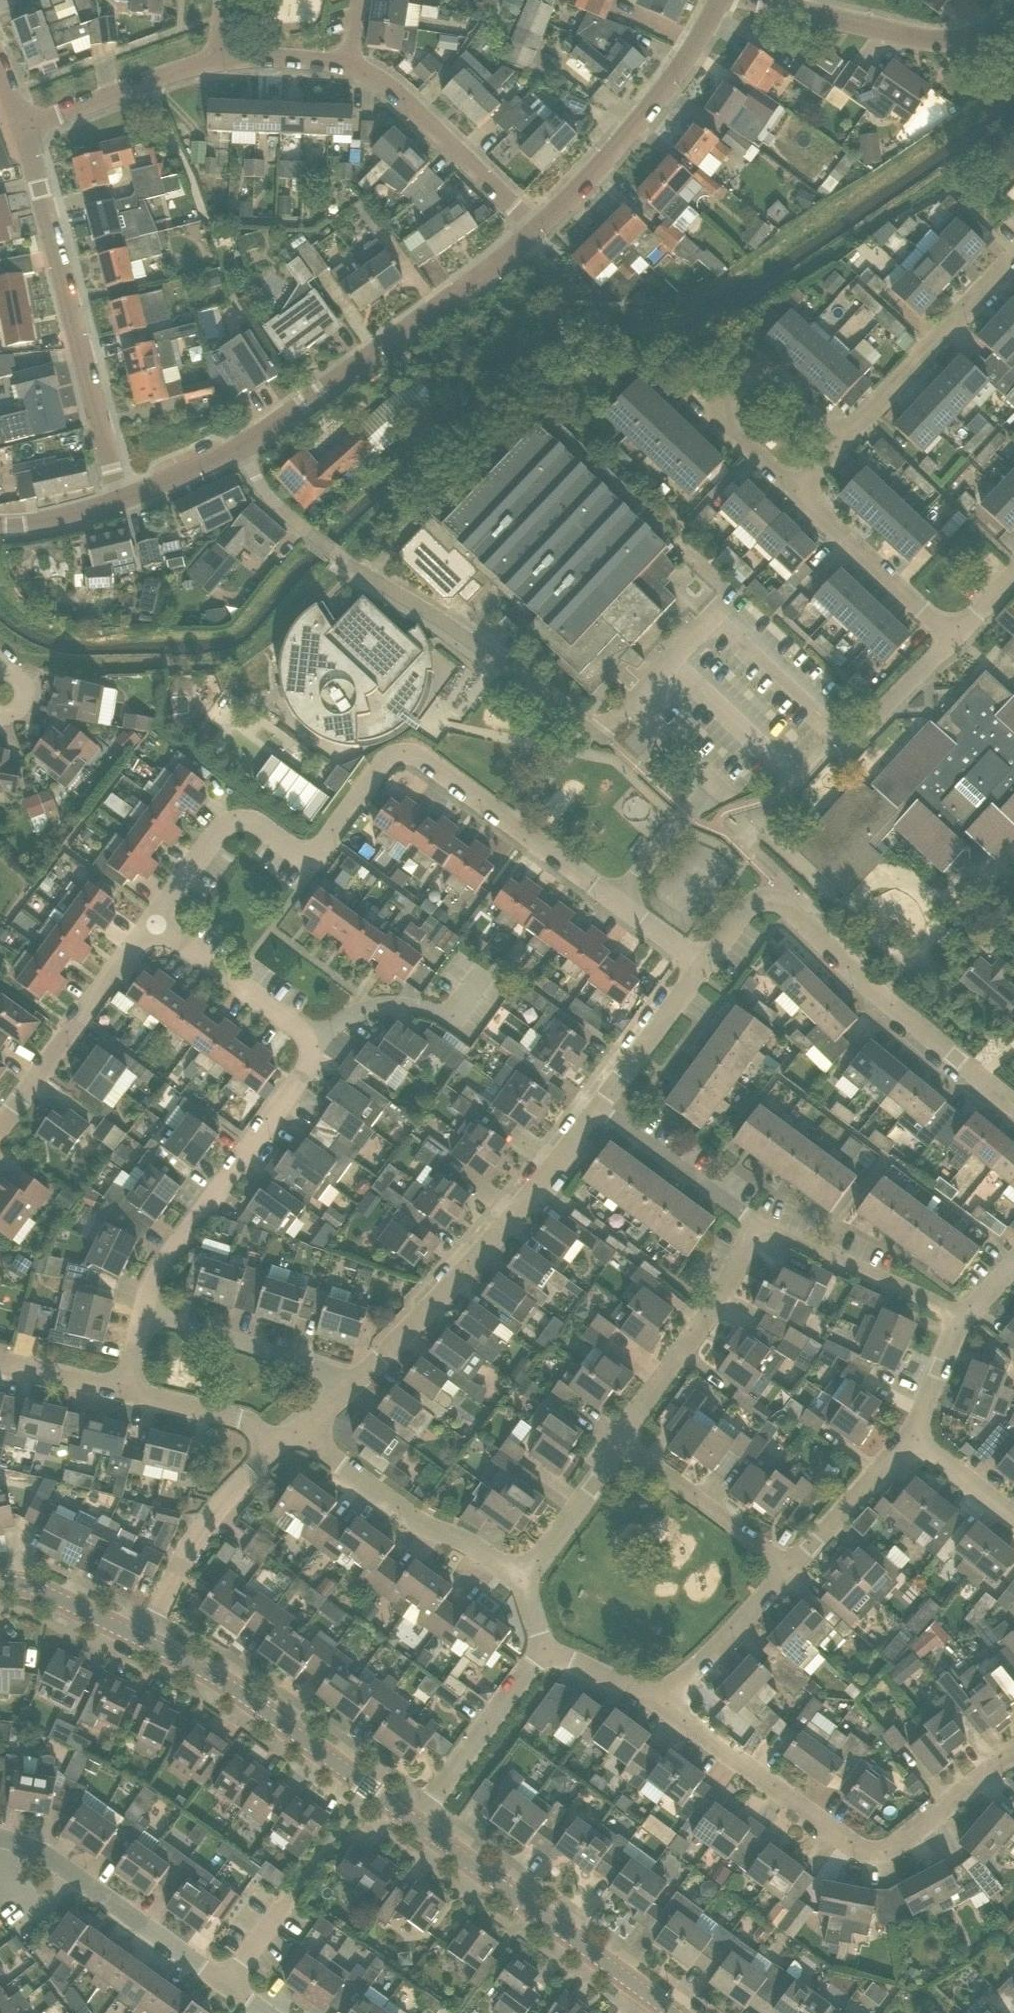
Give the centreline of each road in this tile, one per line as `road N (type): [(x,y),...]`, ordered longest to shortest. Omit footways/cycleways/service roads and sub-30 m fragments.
road 1 (residential): [(152,919),(227,822),(237,818),(301,853),(318,851),(390,759),(402,753),(435,765),(619,898)]
road 2 (residential): [(241,446),(279,507),(310,534),(602,737),(627,705)]
road 3 (residential): [(1013,1752),(904,1841),(868,1850),(660,1702)]
road 4 (residential): [(121,501),(25,127)]
road 5 (residential): [(355,1382),(439,1300),(602,1103)]
road 6 (residential): [(241,446),(536,228)]
road 7 (residential): [(143,1640),(234,1688),(416,1823)]
road 8 (residential): [(0,1840),(34,1843),(268,2012)]
road 9 (residential): [(853,751),(710,614),(627,705)]
road 10 (residential): [(143,1309),(160,1266),(300,1078),(318,1042)]
road 11 (residential): [(1013,1105),(777,899)]
road 12 (residential): [(536,228),(638,121),(720,0)]
road 13 (residential): [(416,1823),(649,1996)]
road 14 (residential): [(522,1578),(314,1447),(287,1440)]
road 15 (residential): [(838,443),(762,373),(732,388),(719,415),(798,485)]
road 16 (residential): [(760,0),(927,41),(968,36),(1013,9)]
road 17 (residential): [(619,898),(711,783),(627,705)]
road 18 (residential): [(0,1125),(152,919)]
road 19 (residential): [(624,1439),(761,1223)]
road 20 (residential): [(838,443),(1013,257)]
road 21 (residential): [(143,1640),(212,1514),(287,1440)]
road 22 (residential): [(351,68),(396,93),(536,228)]
road 23 (residential): [(355,1382),(143,1309)]
road 24 (residential): [(964,1318),(761,1223)]
road 25 (residential): [(957,638),(798,485)]
road 26 (residential): [(416,1823),(543,1647)]
road 27 (residential): [(791,1568),(624,1439)]
road 28 (residential): [(25,127),(220,57)]
road 29 (residential): [(318,1042),(152,919)]
road 30 (residential): [(318,1042),(348,1016),(379,1005),(449,1018),(487,973)]
road 31 (residential): [(761,1223),(602,1103)]
road 32 (residential): [(660,1702),(791,1568)]
road 33 (residential): [(791,1568),(909,1438)]
road 34 (residential): [(602,1103),(708,964)]
road 35 (residential): [(522,1578),(624,1439)]
road 36 (residential): [(287,1440),(123,1387)]
road 37 (residential): [(0,1582),(38,1589),(143,1640)]
road 38 (residential): [(853,751),(957,638)]
road 39 (residential): [(909,1438),(964,1318)]
road 40 (residential): [(121,501),(241,446)]
road 41 (residential): [(220,57),(351,68)]
road 42 (residential): [(1013,1516),(909,1438)]
road 43 (residential): [(660,1702),(543,1647)]
road 44 (residential): [(123,1387),(0,1360)]
road 45 (residential): [(0,525),(121,501)]

